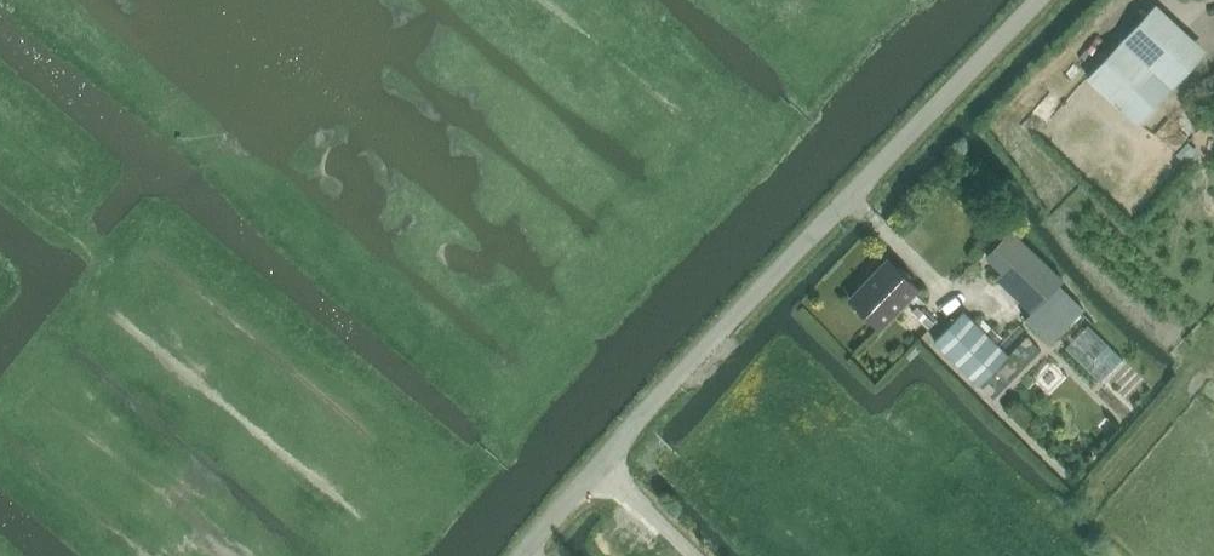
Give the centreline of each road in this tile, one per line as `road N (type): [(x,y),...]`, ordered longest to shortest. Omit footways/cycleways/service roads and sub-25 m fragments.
road 1 (unclassified): [(604,468),(1045,0)]

